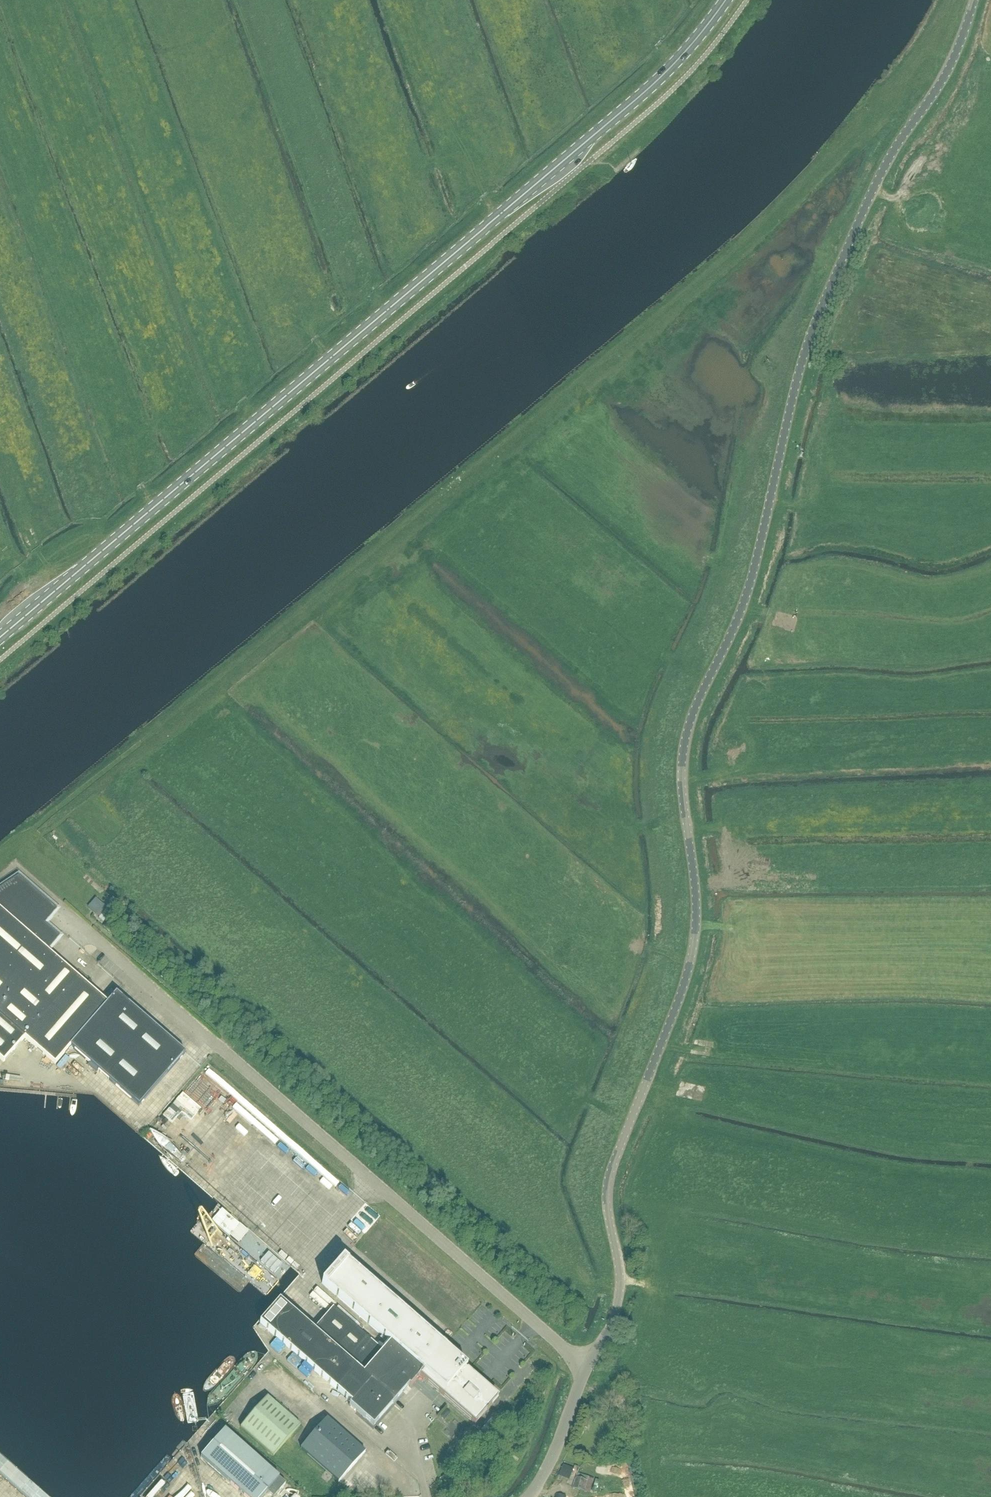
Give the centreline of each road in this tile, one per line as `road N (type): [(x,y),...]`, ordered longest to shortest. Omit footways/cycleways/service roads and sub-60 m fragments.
road 1 (unclassified): [(589,1365),(619,1298),(611,1173),(694,941),(681,770),(688,729),(753,576),(815,322),(880,177),(949,69),(973,0)]
road 2 (primary): [(0,638),(645,93),(727,0)]
road 3 (unclassified): [(589,1365),(67,915)]
road 4 (unclassified): [(529,1496),(589,1365)]

